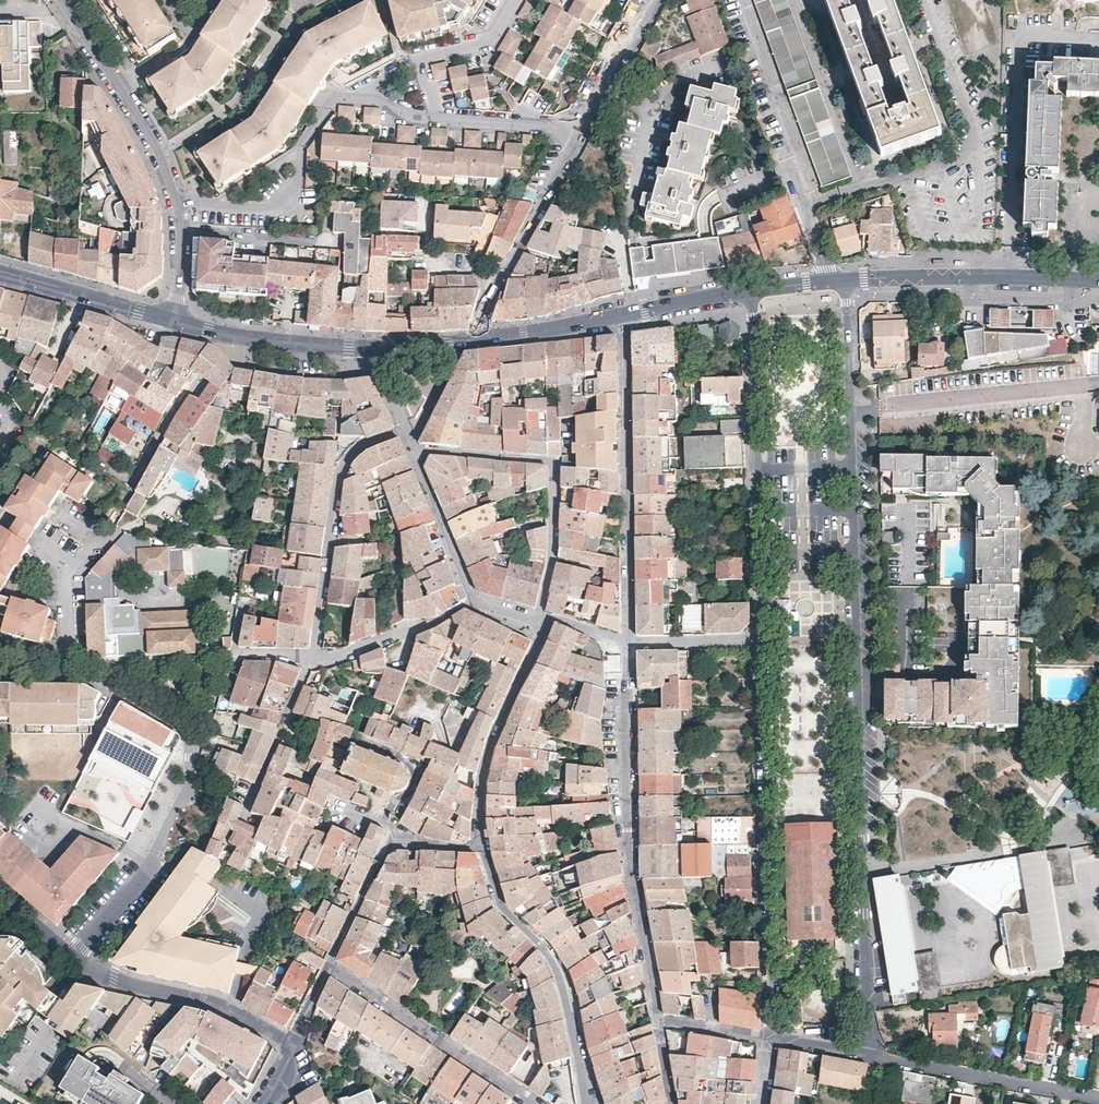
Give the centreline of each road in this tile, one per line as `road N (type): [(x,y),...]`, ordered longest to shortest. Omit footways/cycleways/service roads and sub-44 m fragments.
road 1 (residential): [(872,1056),(858,838),(846,282)]
road 2 (residential): [(751,295),(771,1040)]
road 3 (residential): [(72,958),(148,865),(193,775),(186,734),(73,670)]
road 4 (residential): [(662,1024),(628,827),(618,654),(626,641)]
road 5 (residential): [(626,641),(625,315)]
road 6 (tertiary): [(479,341),(349,345),(174,320)]
road 7 (residential): [(539,622),(553,556),(556,463),(414,454)]
road 8 (residential): [(482,847),(501,907),(555,966),(588,1103)]
road 9 (residential): [(407,430),(355,452),(344,466),(313,659)]
road 10 (residential): [(358,95),(331,100),(301,144),(292,209),(175,204)]
road 11 (tertiary): [(846,282),(1098,281)]
road 12 (residential): [(329,967),(539,1103)]
road 13 (residential): [(72,958),(91,973),(217,1003),(294,1049)]
road 14 (residential): [(539,622),(539,648),(490,750),(482,847)]
road 15 (residential): [(60,0),(119,87),(175,204)]
road 16 (residential): [(872,1056),(1098,1098)]
road 17 (residential): [(495,288),(584,130)]
road 18 (tertiary): [(174,320),(0,272)]
road 19 (residential): [(313,659),(434,625),(475,604)]
road 20 (residential): [(246,816),(313,659)]
road 21 (residential): [(414,454),(475,604)]
road 22 (tertiary): [(625,315),(479,341)]
road 23 (residential): [(584,130),(655,0)]
road 24 (residential): [(329,967),(398,836)]
road 25 (residential): [(584,130),(437,118)]
road 26 (residential): [(385,824),(422,769),(355,740)]
road 27 (tertiary): [(751,295),(625,315)]

